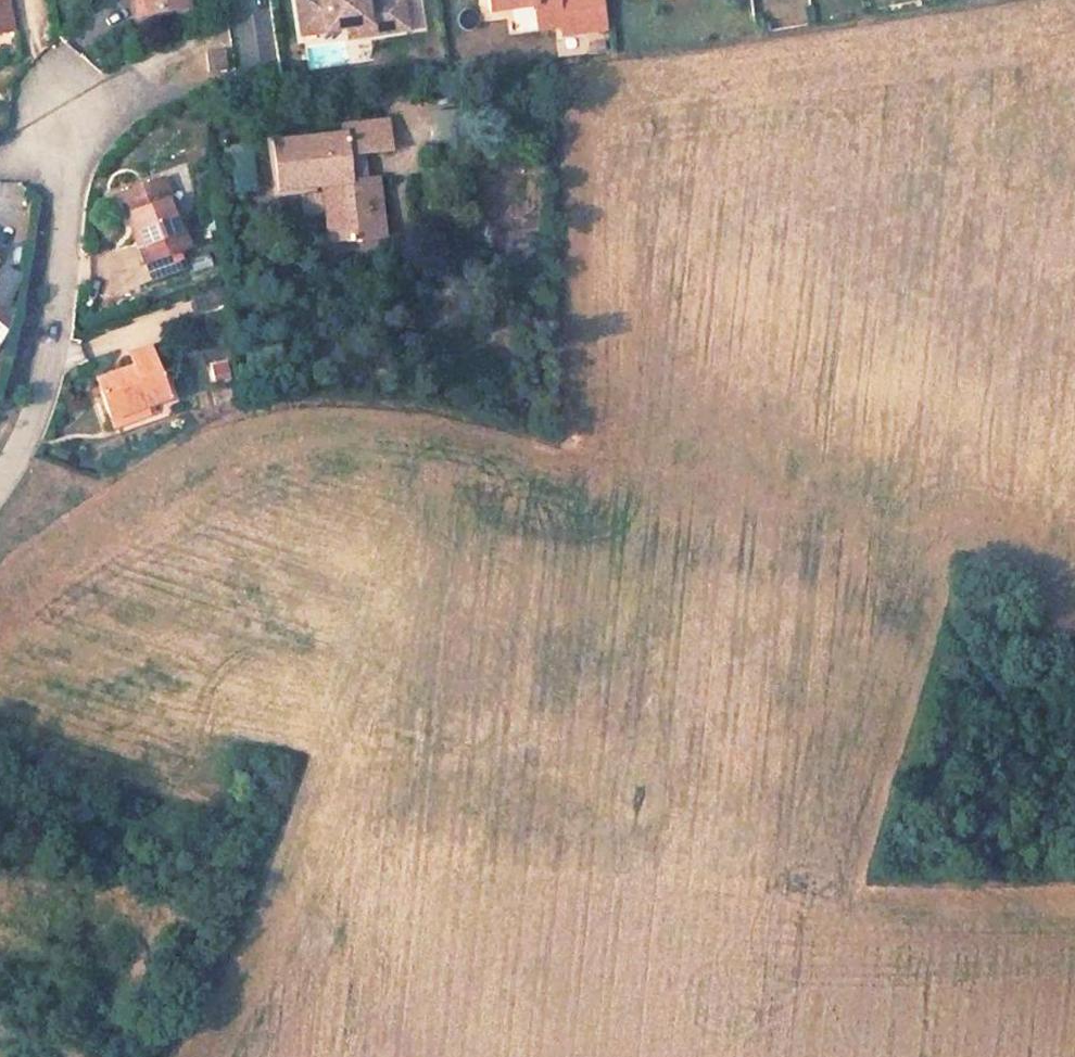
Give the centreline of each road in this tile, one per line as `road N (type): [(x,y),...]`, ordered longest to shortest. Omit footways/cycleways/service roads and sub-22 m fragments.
road 1 (residential): [(0,480),(27,440),(53,354),(69,250),(69,167),(47,144),(0,160)]

